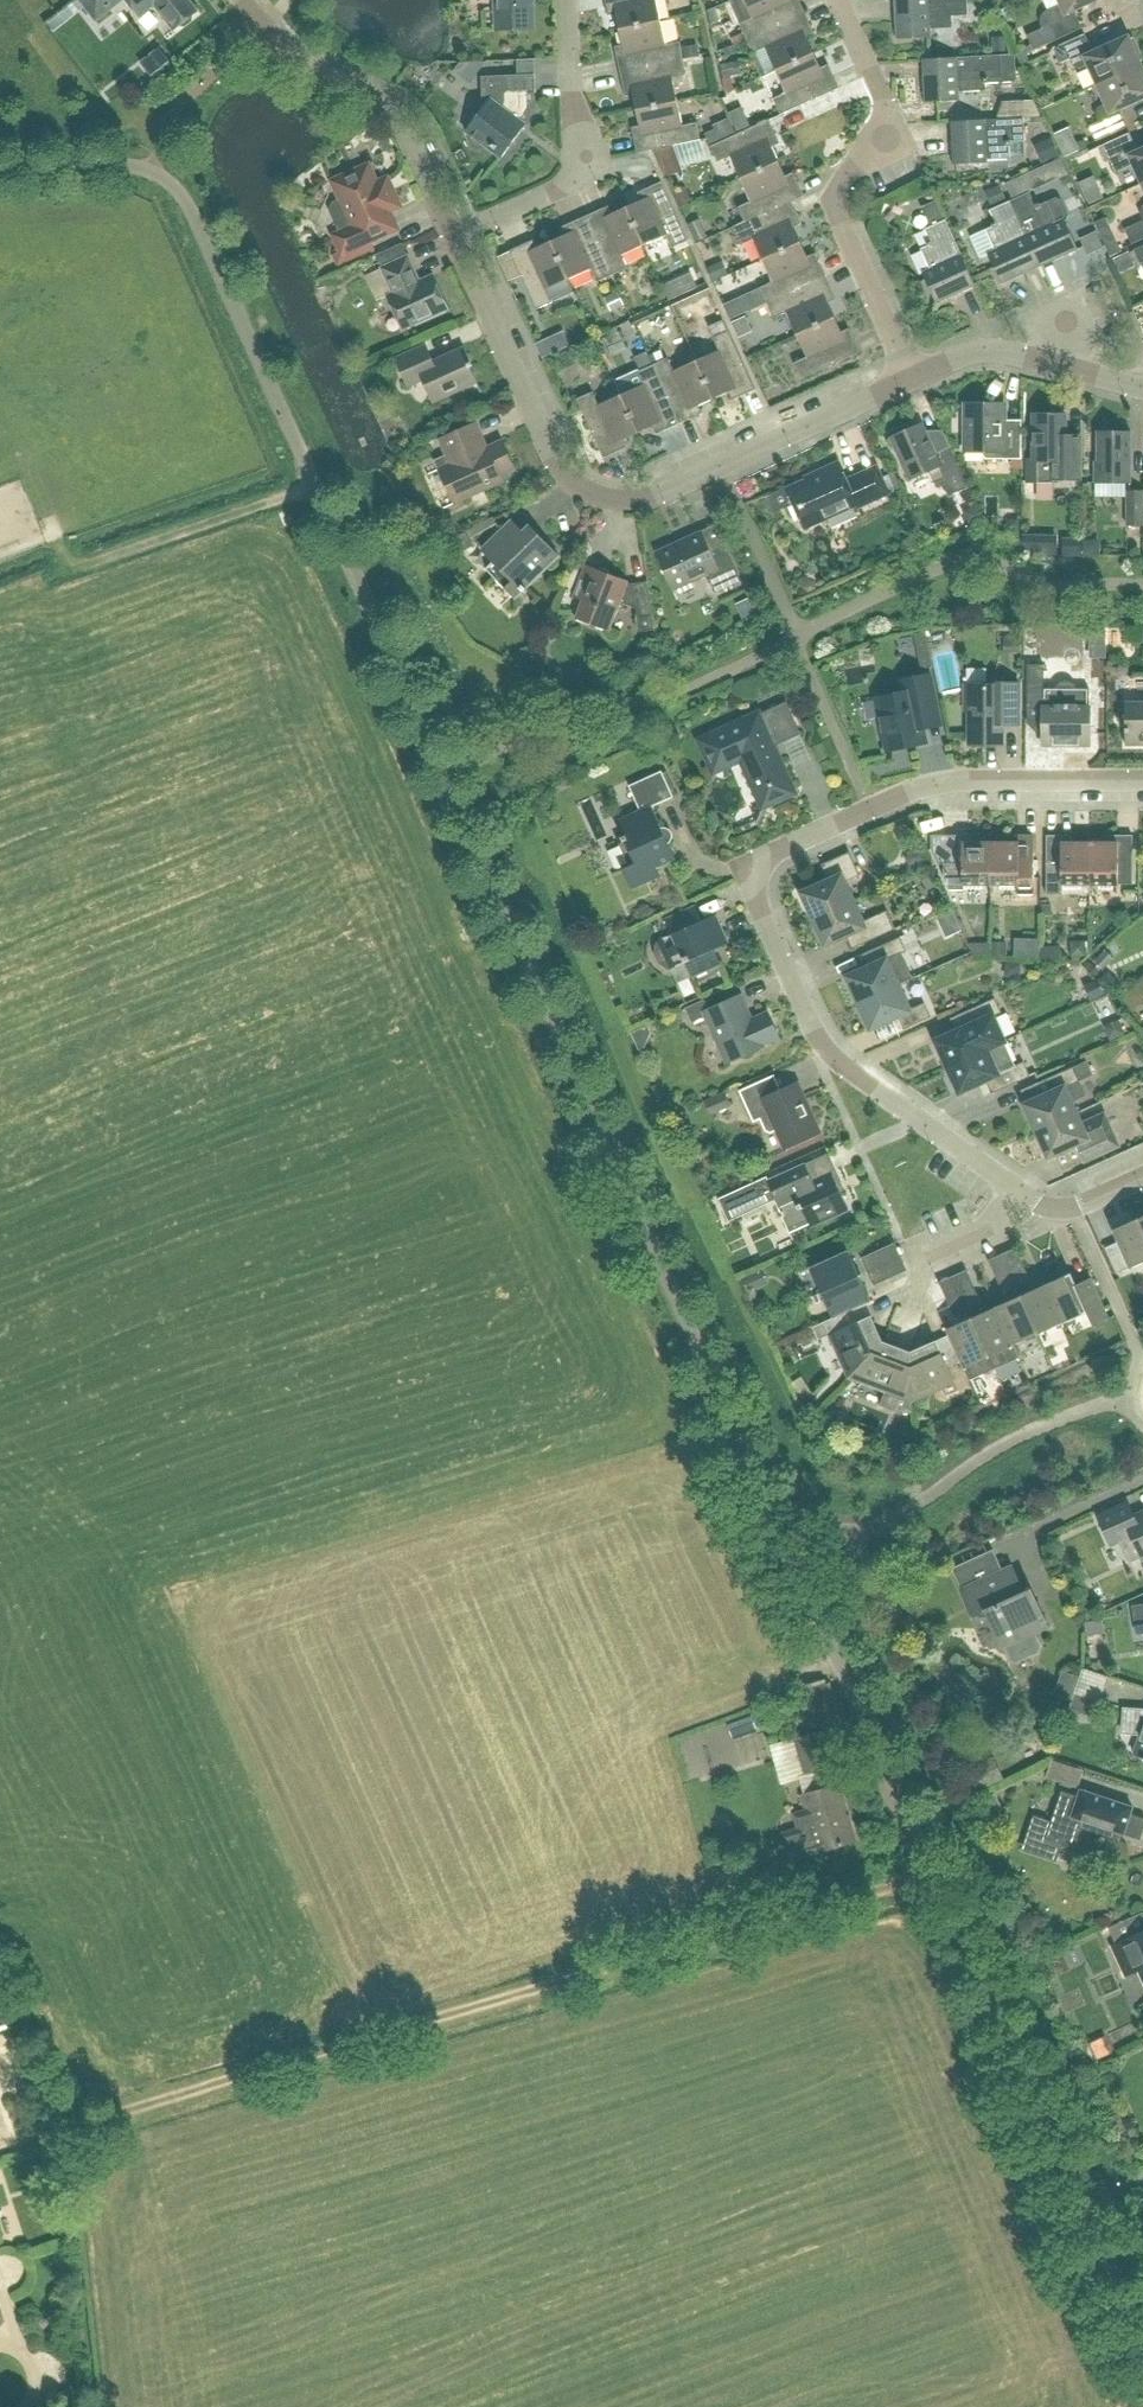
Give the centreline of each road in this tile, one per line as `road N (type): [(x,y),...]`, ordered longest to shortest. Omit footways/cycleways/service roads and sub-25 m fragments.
road 1 (unclassified): [(1142,2344),(187,201),(163,177),(137,167),(0,171)]
road 2 (residential): [(1018,1191),(832,1060),(803,1013),(743,866),(940,783),(1142,780)]
road 3 (residential): [(916,377),(658,494),(599,494),(554,456),(457,238)]
road 4 (residential): [(916,377),(833,197),(857,158),(900,139),(838,0)]
road 5 (residential): [(457,238),(397,117),(294,59),(243,0)]
road 6 (residential): [(457,238),(576,183),(586,157),(573,117),(568,0)]
road 7 (track): [(58,541),(72,569),(313,483)]
road 8 (residential): [(1142,388),(1004,351),(972,353),(916,377)]
road 9 (residential): [(1018,1191),(1002,1216),(914,1253),(924,1273),(915,1300)]
road 10 (residential): [(1142,1177),(1065,1211),(1018,1191)]

